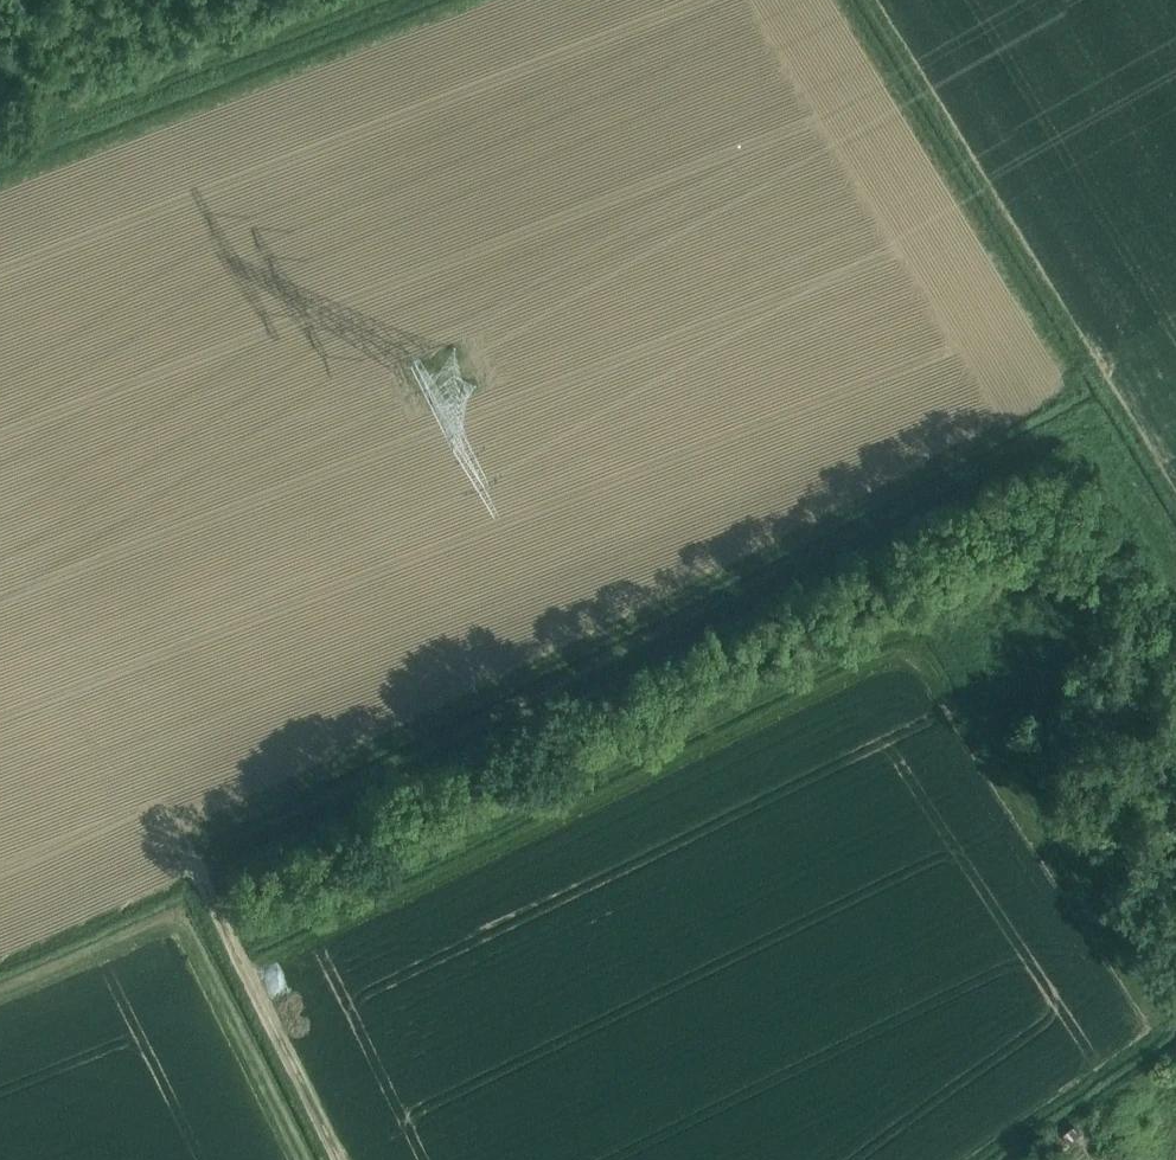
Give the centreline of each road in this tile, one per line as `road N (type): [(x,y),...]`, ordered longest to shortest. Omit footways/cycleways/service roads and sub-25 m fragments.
road 1 (track): [(343,1159),(188,846),(196,830),(1075,388)]
road 2 (track): [(200,871),(0,956)]

